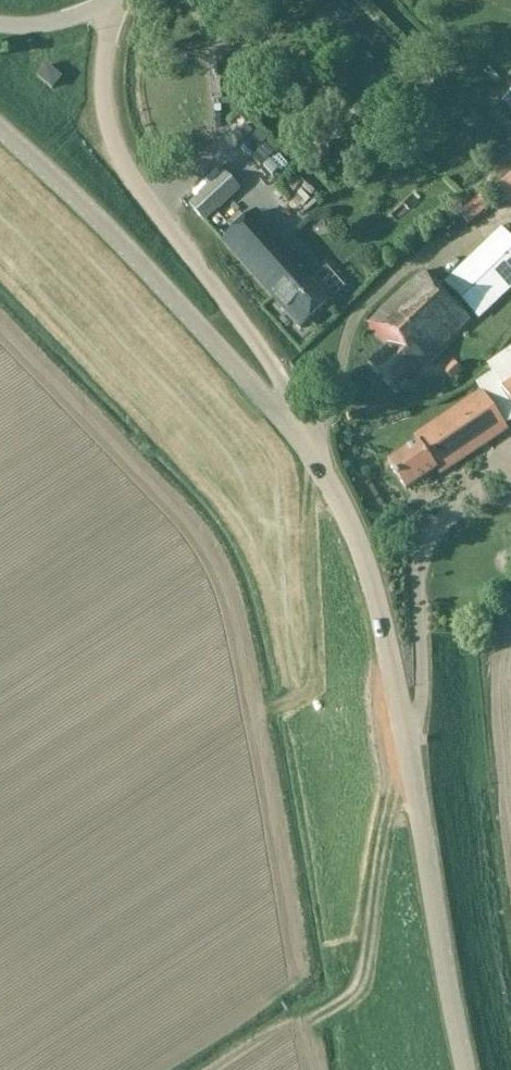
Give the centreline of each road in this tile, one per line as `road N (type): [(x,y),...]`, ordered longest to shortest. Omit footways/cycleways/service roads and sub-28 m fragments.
road 1 (tertiary): [(468,1069),(376,599),(348,519),(301,440)]
road 2 (tertiary): [(301,440),(277,372),(138,186),(112,138),(104,89),(116,3)]
road 3 (tertiary): [(301,440),(127,249),(0,129)]
road 4 (track): [(268,707),(303,691),(312,672),(305,527),(312,455)]

